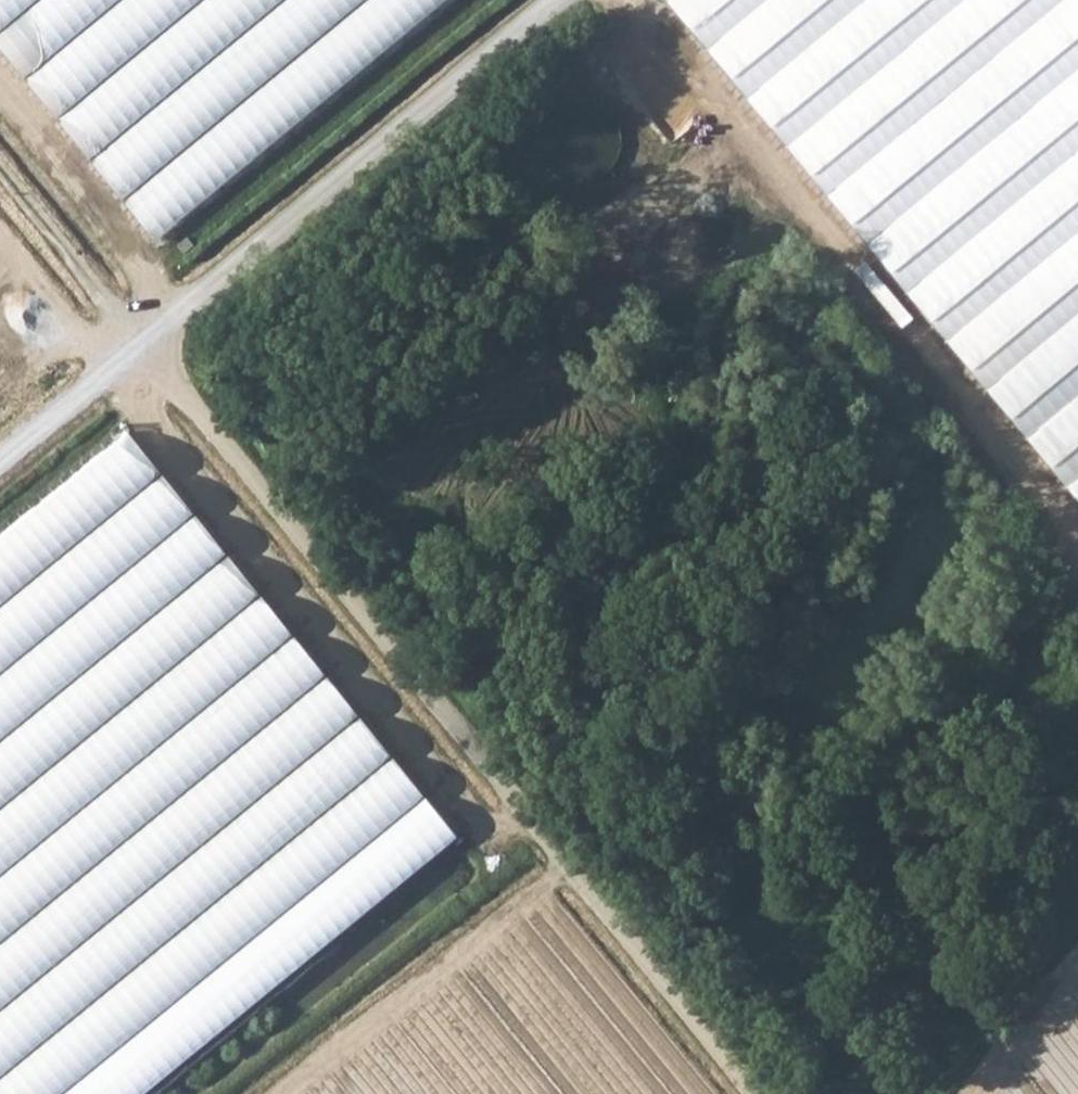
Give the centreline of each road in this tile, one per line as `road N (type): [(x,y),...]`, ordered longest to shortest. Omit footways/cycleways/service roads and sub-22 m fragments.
road 1 (track): [(150,345),(435,714),(753,1093)]
road 2 (track): [(554,0),(0,466)]
road 3 (track): [(150,345),(0,163)]

